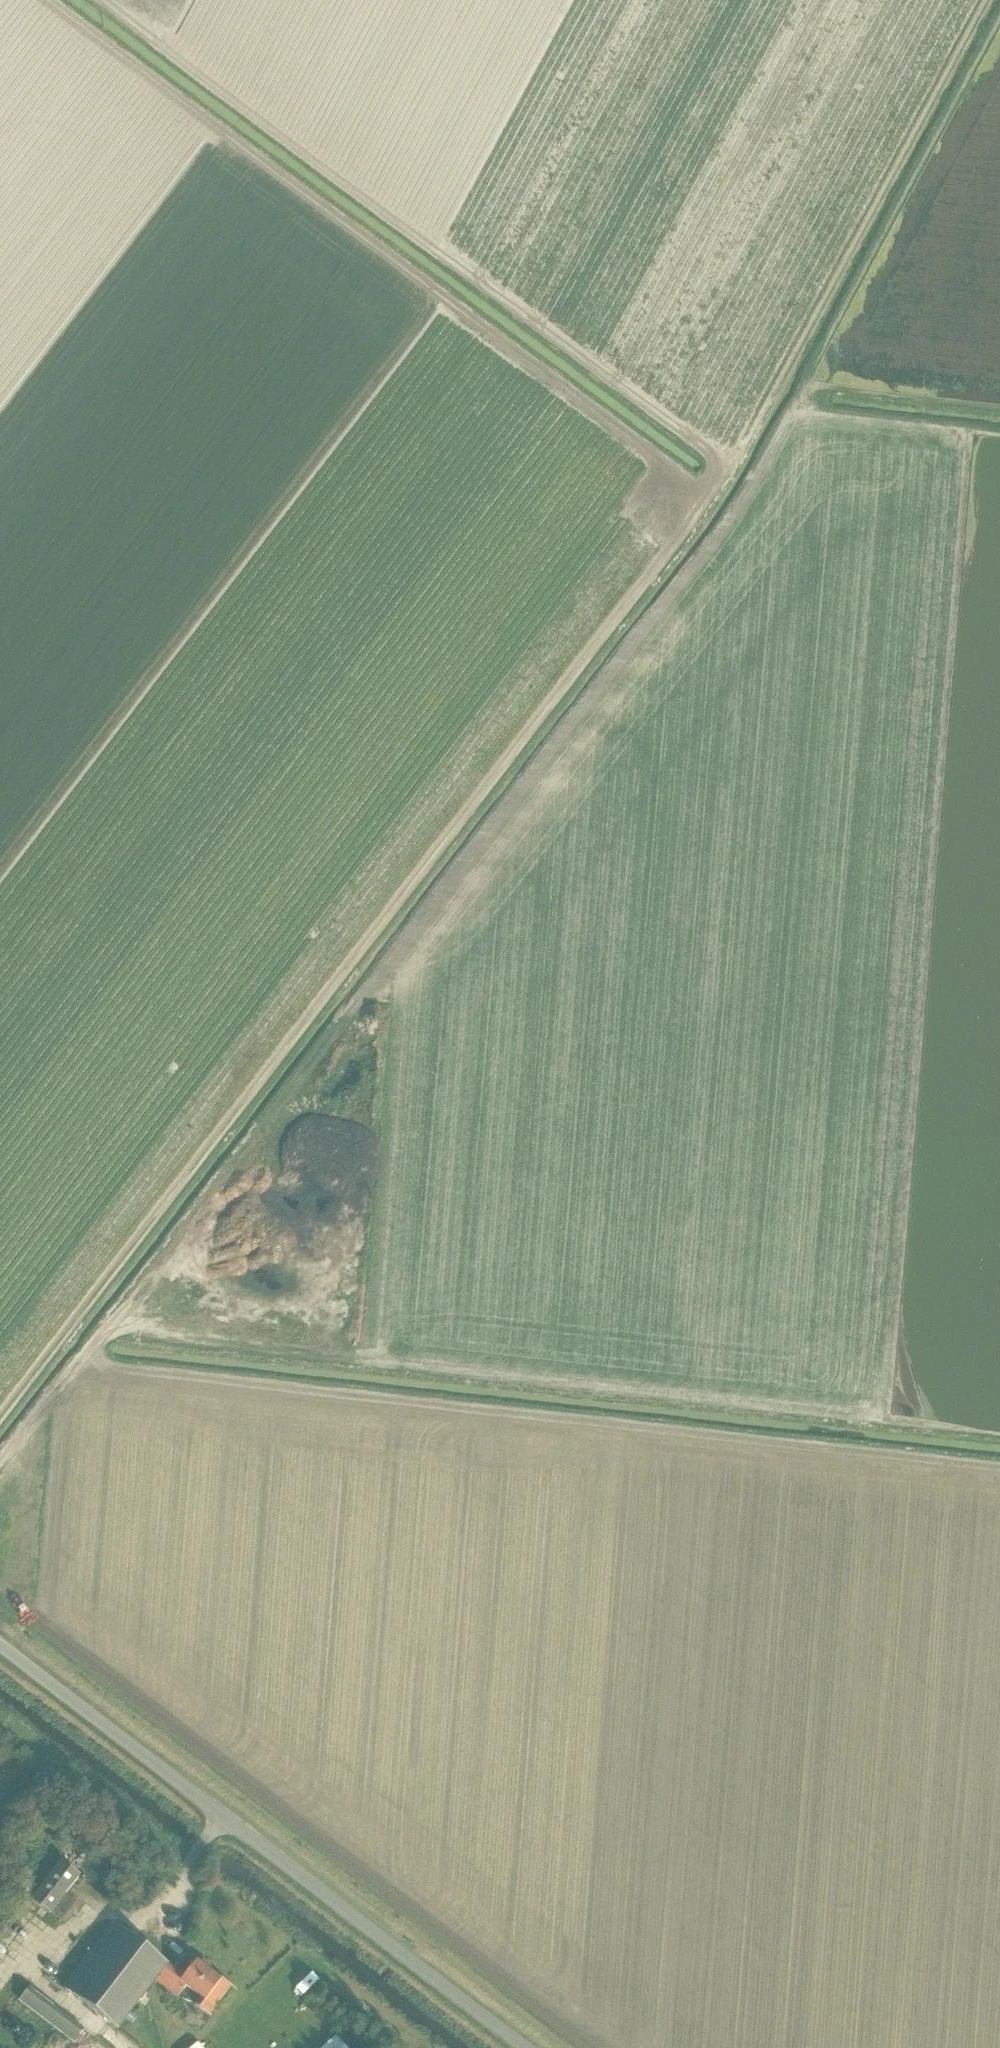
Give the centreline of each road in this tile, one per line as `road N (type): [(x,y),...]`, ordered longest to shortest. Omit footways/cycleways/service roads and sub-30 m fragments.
road 1 (unclassified): [(526,2047),(0,1647)]

